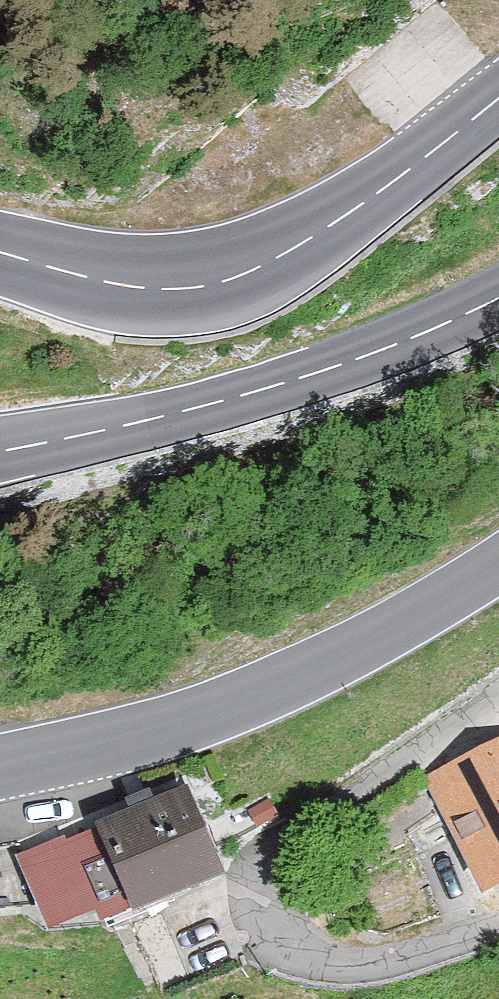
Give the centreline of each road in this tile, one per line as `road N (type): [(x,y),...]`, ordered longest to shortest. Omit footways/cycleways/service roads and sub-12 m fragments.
road 1 (residential): [(498,686),(287,839),(273,877),(289,933),(343,965),(387,962),(498,928)]
road 2 (secondary): [(0,250),(121,286),(233,282),(297,249),(498,106)]
road 3 (secondary): [(0,765),(176,726),(295,679),(427,610),(498,561)]
road 4 (secondary): [(498,301),(273,383),(0,454)]

